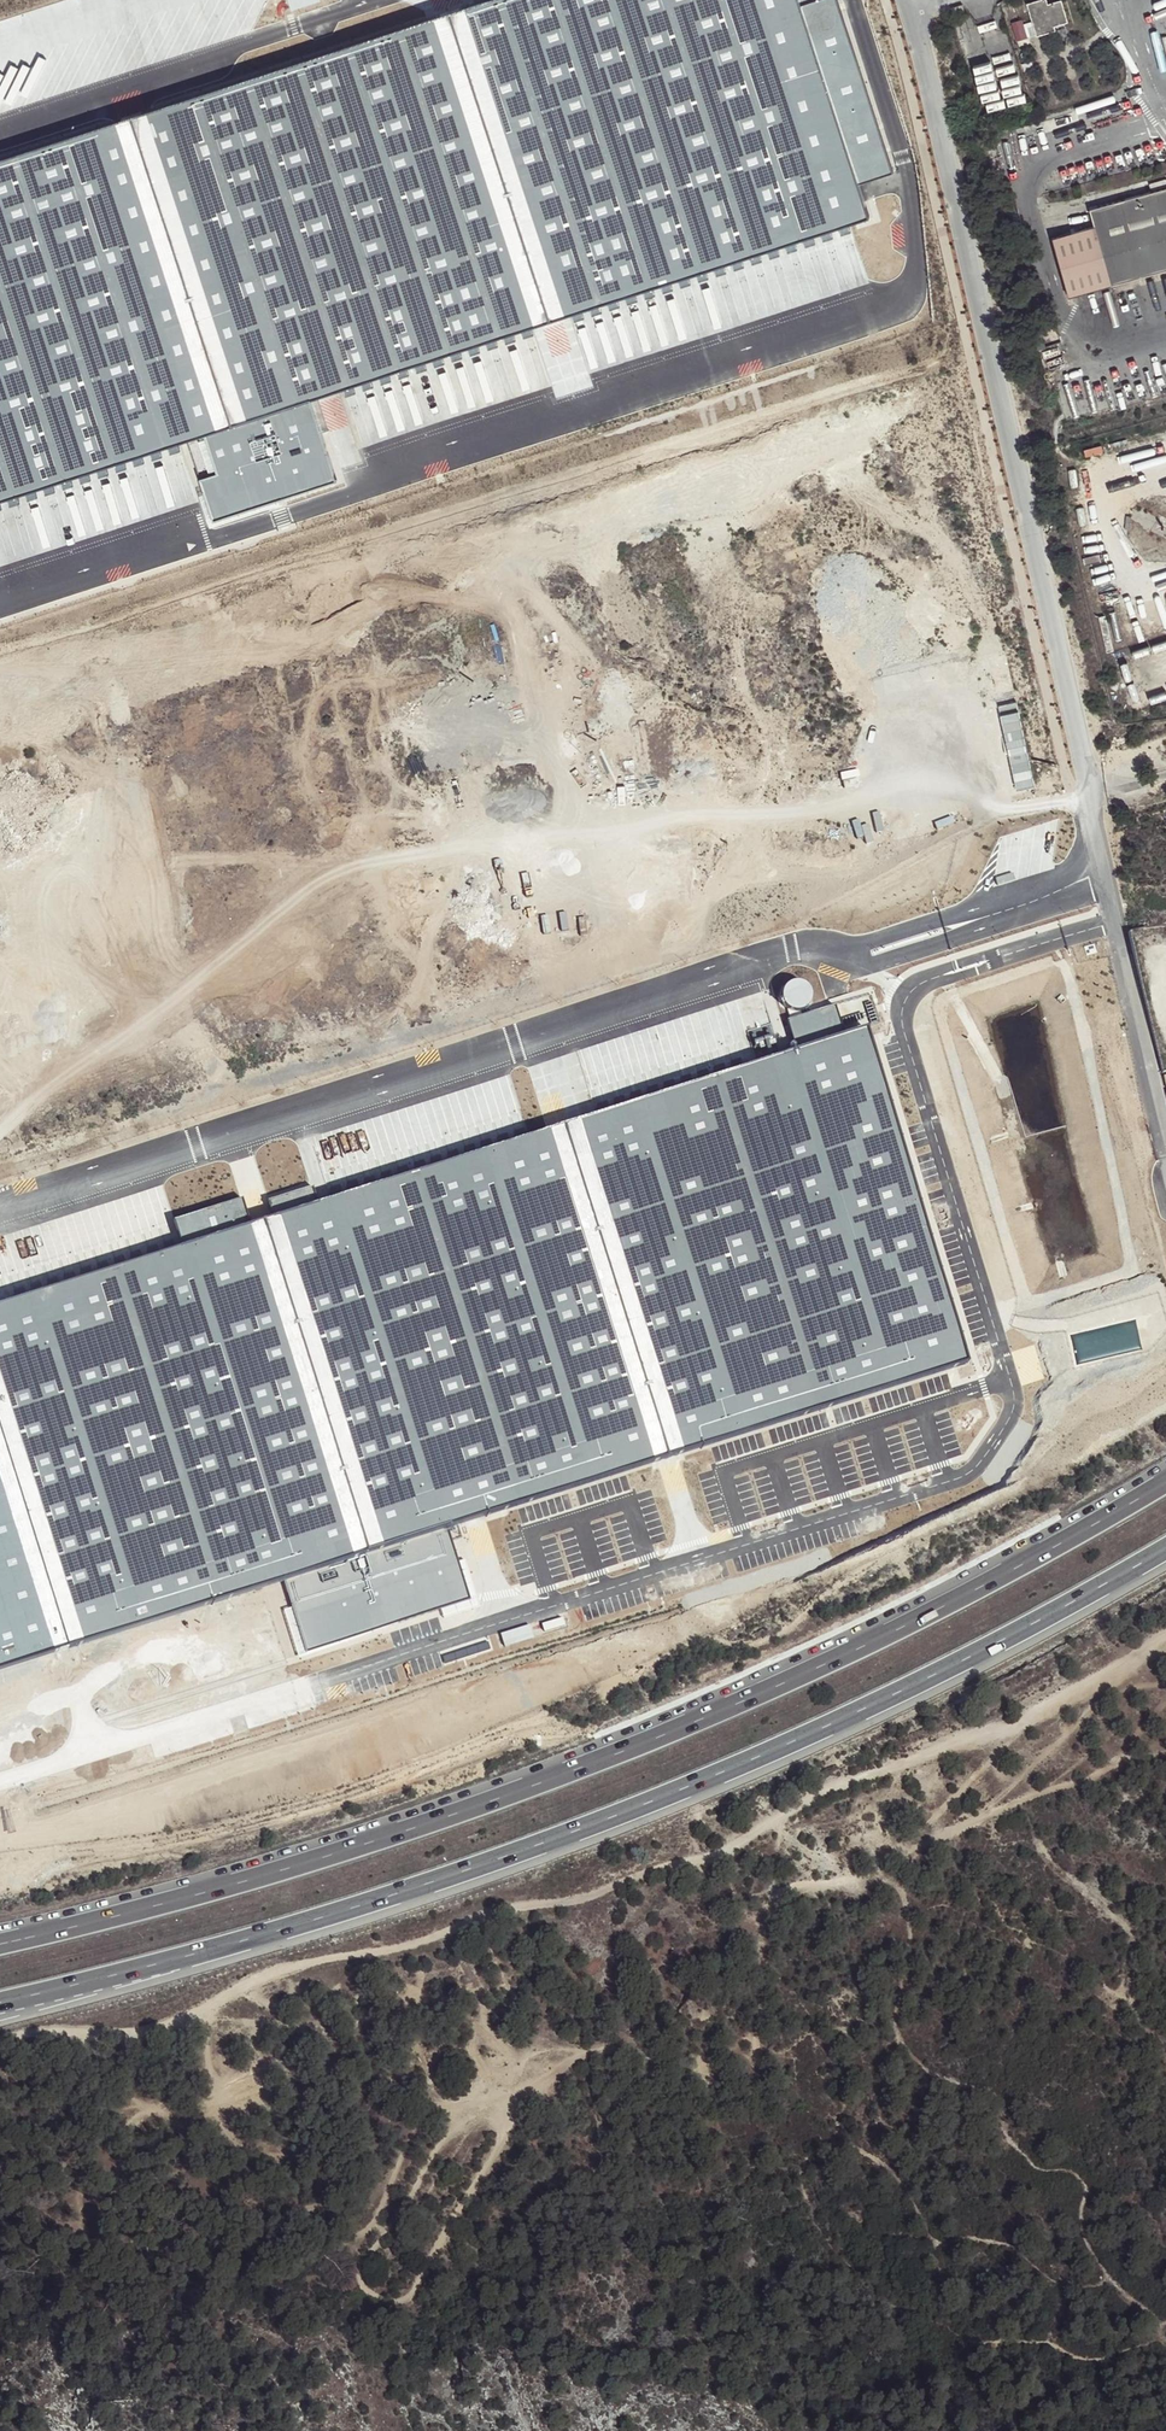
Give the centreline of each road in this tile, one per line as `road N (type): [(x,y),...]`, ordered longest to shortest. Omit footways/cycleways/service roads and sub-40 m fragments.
road 1 (motorway): [(1165,1483),(1063,1548),(756,1702),(309,1864),(1,1946)]
road 2 (motorway): [(0,2003),(217,1950),(431,1885),(766,1745),(1096,1585),(1165,1543)]
road 3 (track): [(0,2039),(146,2031),(299,1969),(420,1950),(509,1899),(609,1894),(735,1851),(824,1790),(1039,1716),(1165,1637)]
road 4 (unclassified): [(1165,1145),(968,238),(904,0)]

